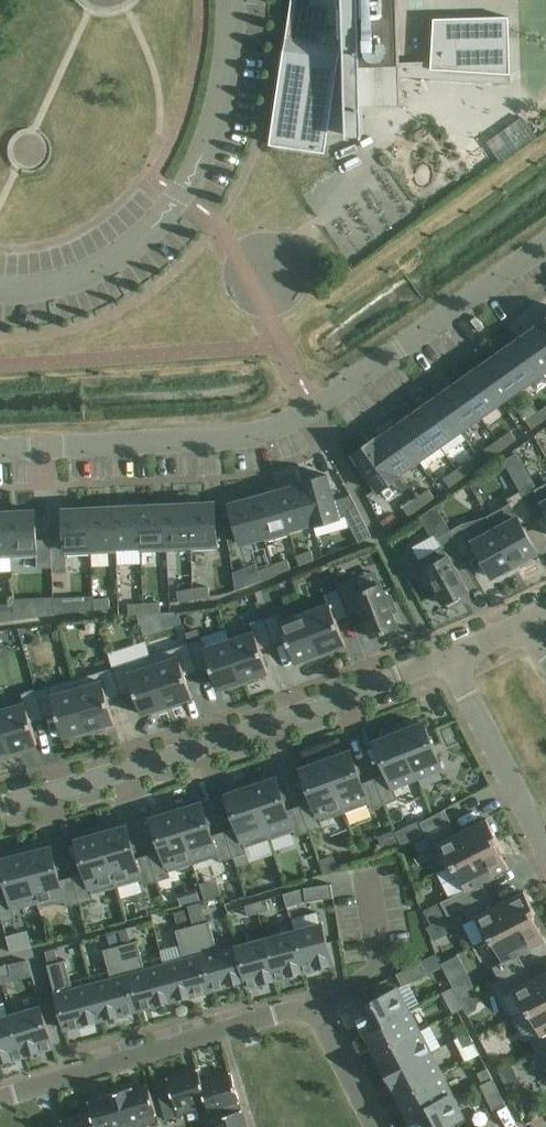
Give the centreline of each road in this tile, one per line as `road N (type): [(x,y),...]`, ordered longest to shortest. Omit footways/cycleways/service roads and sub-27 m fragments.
road 1 (residential): [(545,246),(400,353),(270,432),(233,443),(0,450)]
road 2 (residential): [(0,813),(215,749),(448,661)]
road 3 (residential): [(0,292),(52,288),(113,263),(149,237),(181,196),(219,111),(230,0)]
road 4 (residential): [(307,1014),(286,1014),(0,1104)]
road 5 (residential): [(448,661),(545,851)]
road 6 (residential): [(307,1014),(382,972),(366,874)]
road 7 (residential): [(374,1126),(323,1028),(307,1014)]

